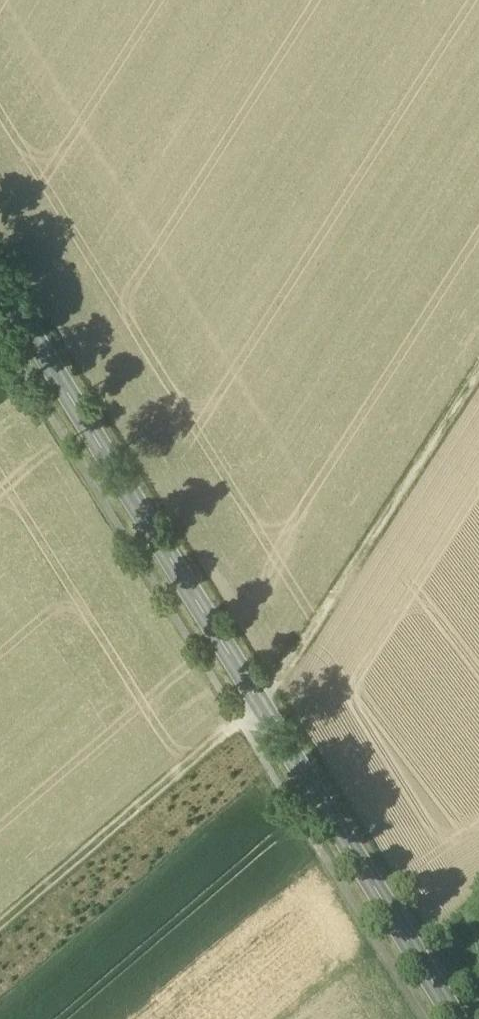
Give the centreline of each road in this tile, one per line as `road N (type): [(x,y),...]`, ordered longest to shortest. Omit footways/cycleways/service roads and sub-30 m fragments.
road 1 (secondary): [(455,1018),(0,284)]
road 2 (track): [(260,704),(478,372)]
road 3 (track): [(260,704),(0,937)]

